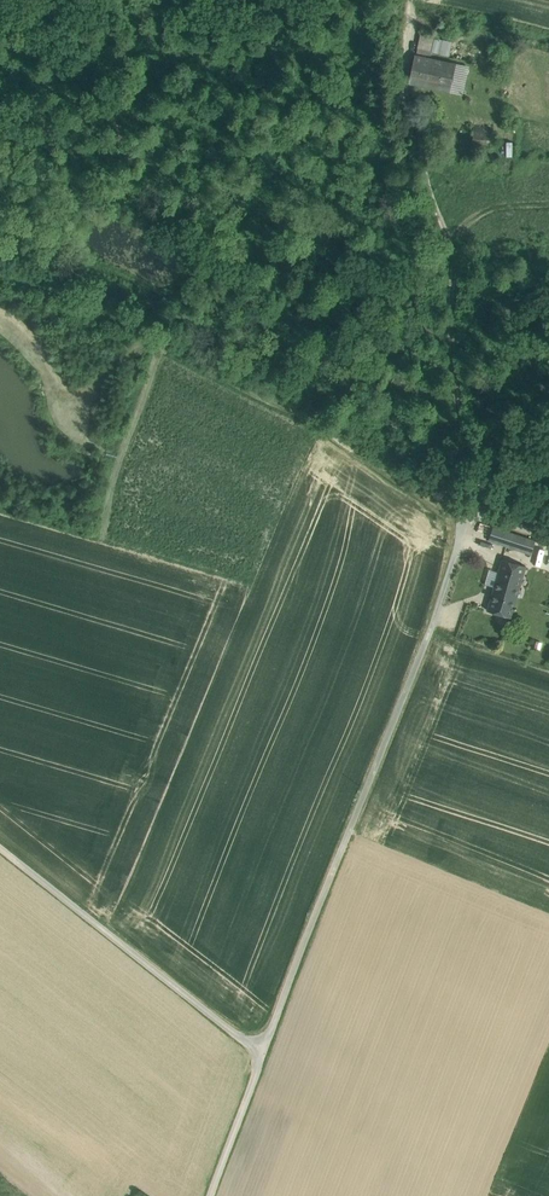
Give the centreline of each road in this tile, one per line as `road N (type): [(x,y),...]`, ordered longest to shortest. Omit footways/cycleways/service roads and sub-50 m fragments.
road 1 (unclassified): [(548,535),(482,515),(458,530),(457,553),(261,1050)]
road 2 (track): [(465,519),(454,251),(403,94)]
road 3 (unclassified): [(261,1050),(0,838)]
road 4 (unclassified): [(206,1195),(261,1050)]

